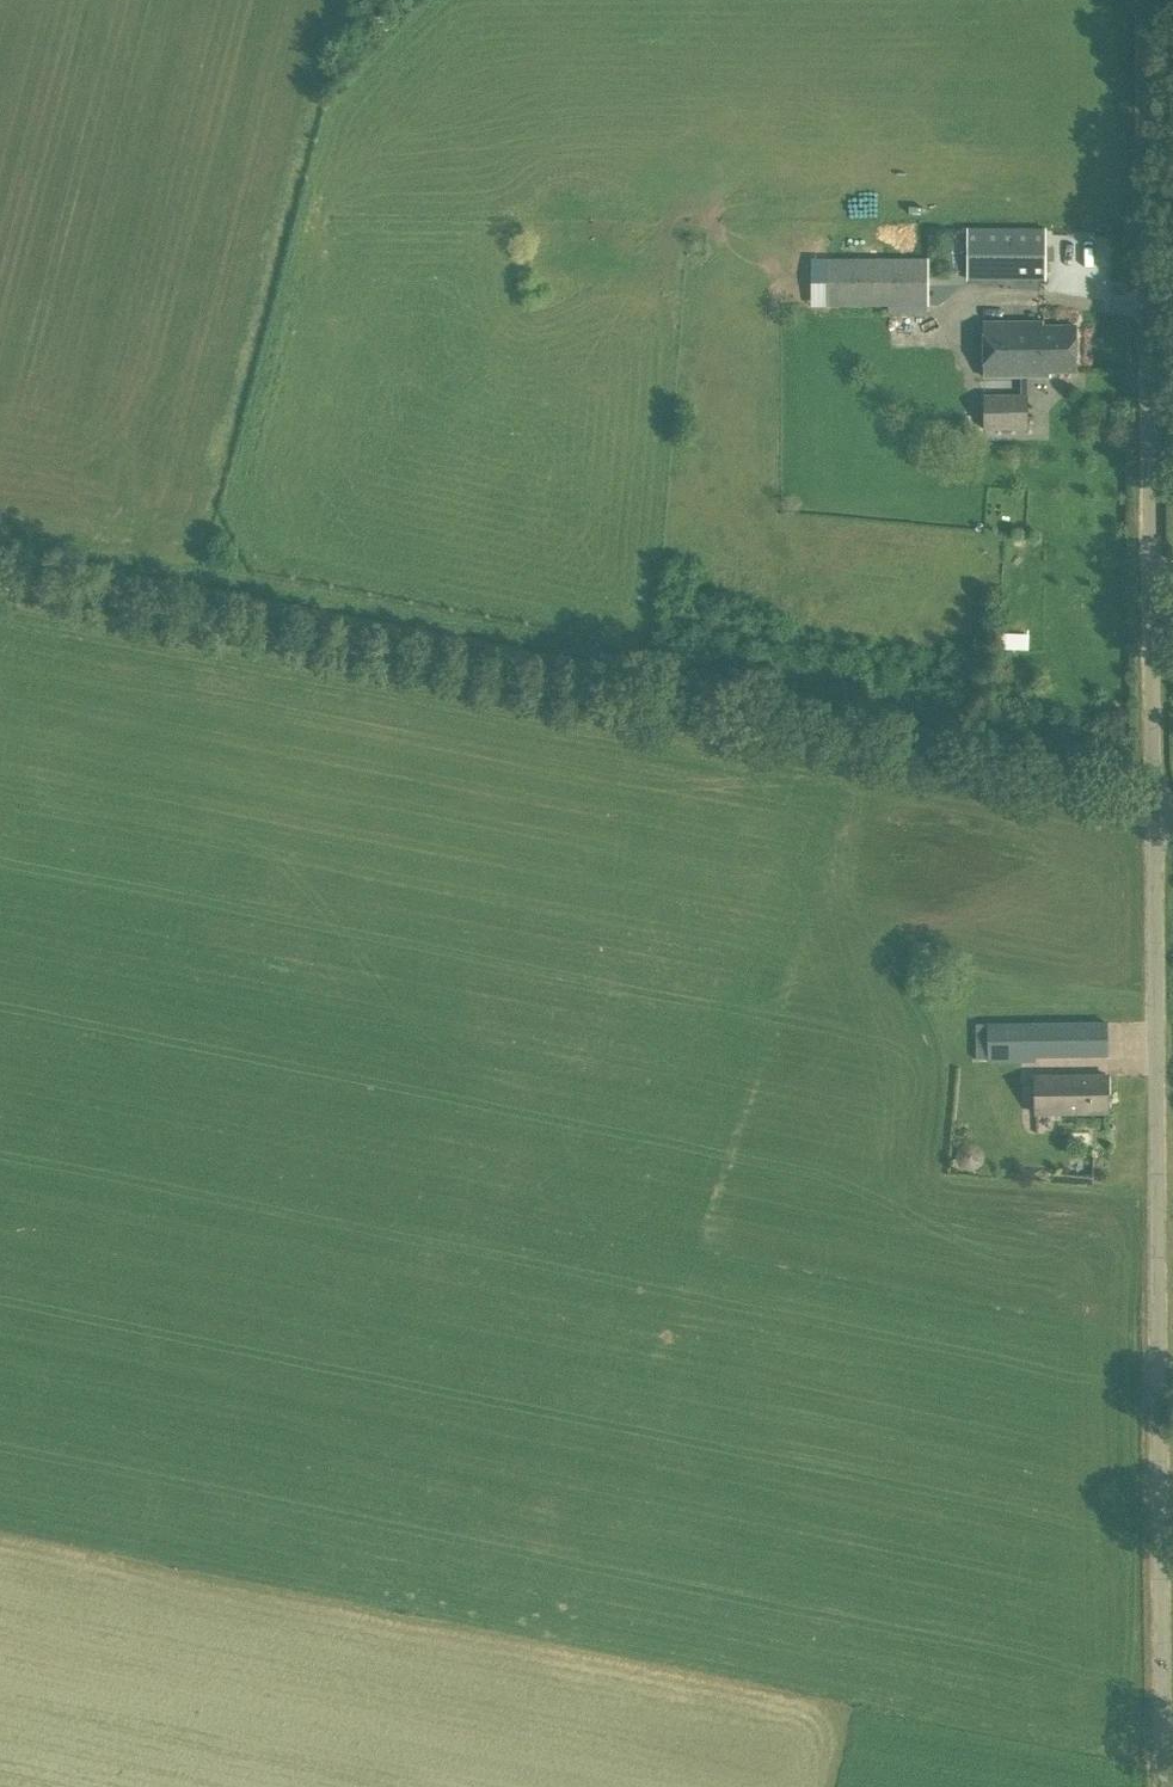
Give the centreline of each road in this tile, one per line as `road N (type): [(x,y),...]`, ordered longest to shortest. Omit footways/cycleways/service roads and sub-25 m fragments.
road 1 (track): [(0,581),(1155,821)]
road 2 (unclassified): [(1165,1786),(1155,821)]
road 3 (unclassified): [(1155,821),(1151,0)]

